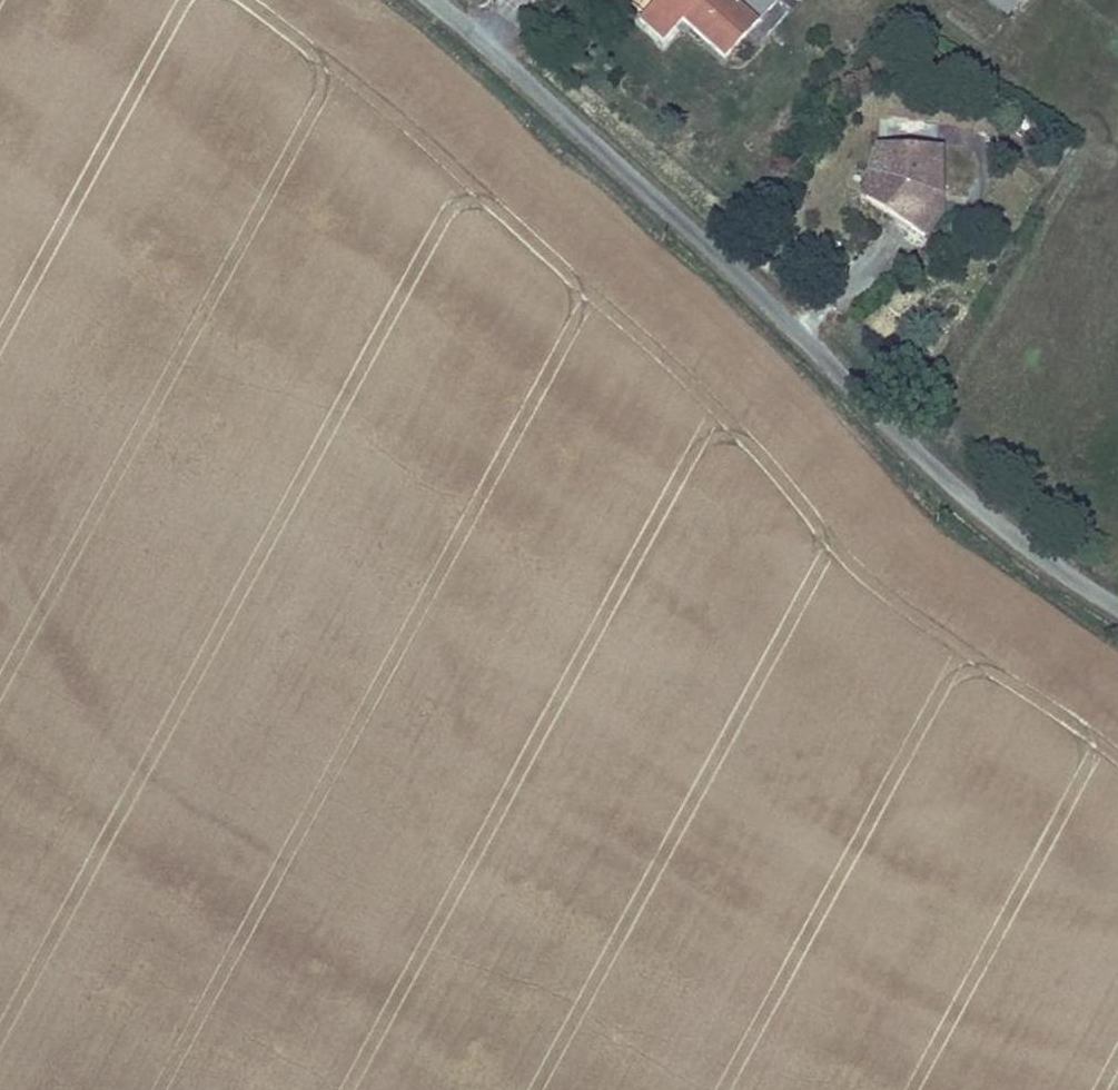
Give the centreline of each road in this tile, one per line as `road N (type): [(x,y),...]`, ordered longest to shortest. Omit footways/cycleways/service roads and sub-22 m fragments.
road 1 (unclassified): [(435,0),(769,299),(930,459),(1117,601)]

